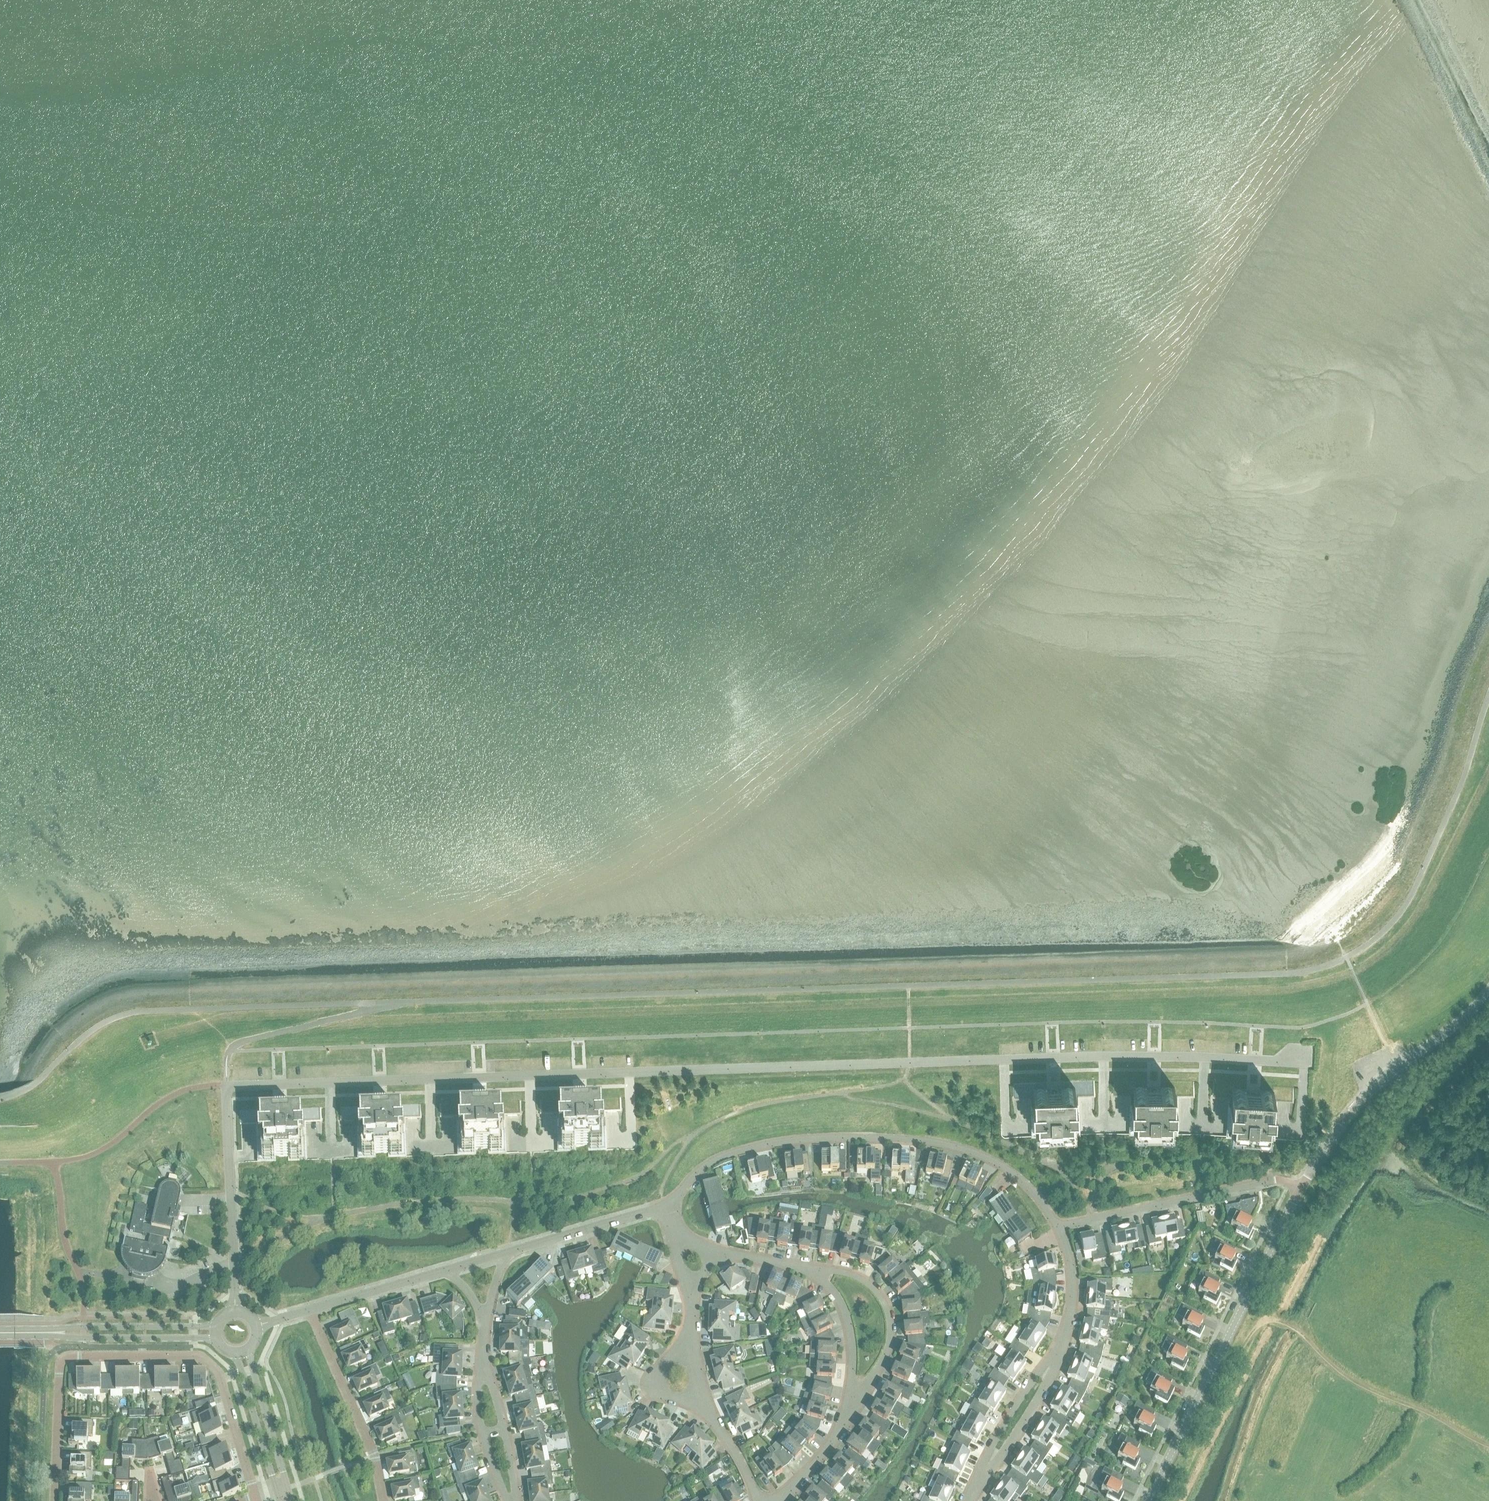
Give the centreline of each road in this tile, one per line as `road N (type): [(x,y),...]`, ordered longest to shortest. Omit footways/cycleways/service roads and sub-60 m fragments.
road 1 (residential): [(1303,1063),(1103,1058),(226,1087)]
road 2 (tertiary): [(1146,1500),(1299,1188),(1335,1131),(1361,1098),(1488,990)]
road 3 (residential): [(1057,1228),(1019,1174),(986,1156),(896,1139),(722,1155),(689,1177),(668,1207)]
road 4 (residential): [(54,1500),(60,1367),(79,1357),(204,1360),(221,1379),(256,1497)]
road 5 (track): [(1183,1428),(1268,1320),(1296,1329),(1362,1386),(1488,1446)]
road 6 (residential): [(235,1313),(226,1087)]
road 7 (residential): [(1057,1228),(1274,1180)]
road 8 (residential): [(383,1500),(373,1457),(311,1310)]
road 9 (residential): [(854,1400),(891,1343),(892,1318),(883,1294),(861,1276),(808,1270)]
road 10 (tertiary): [(43,1332),(217,1338)]
road 11 (tertiary): [(217,1327),(43,1332)]
road 12 (residential): [(504,1254),(668,1207)]
road 13 (residential): [(1054,1360),(998,1434),(978,1483)]
road 14 (residential): [(978,1483),(1036,1402),(1054,1360)]
road 15 (tertiary): [(288,1488),(248,1349)]
road 16 (tertiary): [(235,1353),(277,1491)]
road 17 (residential): [(808,1270),(847,1320),(854,1400)]
road 18 (residential): [(311,1310),(447,1270)]
road 19 (residential): [(1054,1360),(1071,1291),(1057,1228)]
road 20 (residential): [(779,1500),(839,1431),(854,1400)]

